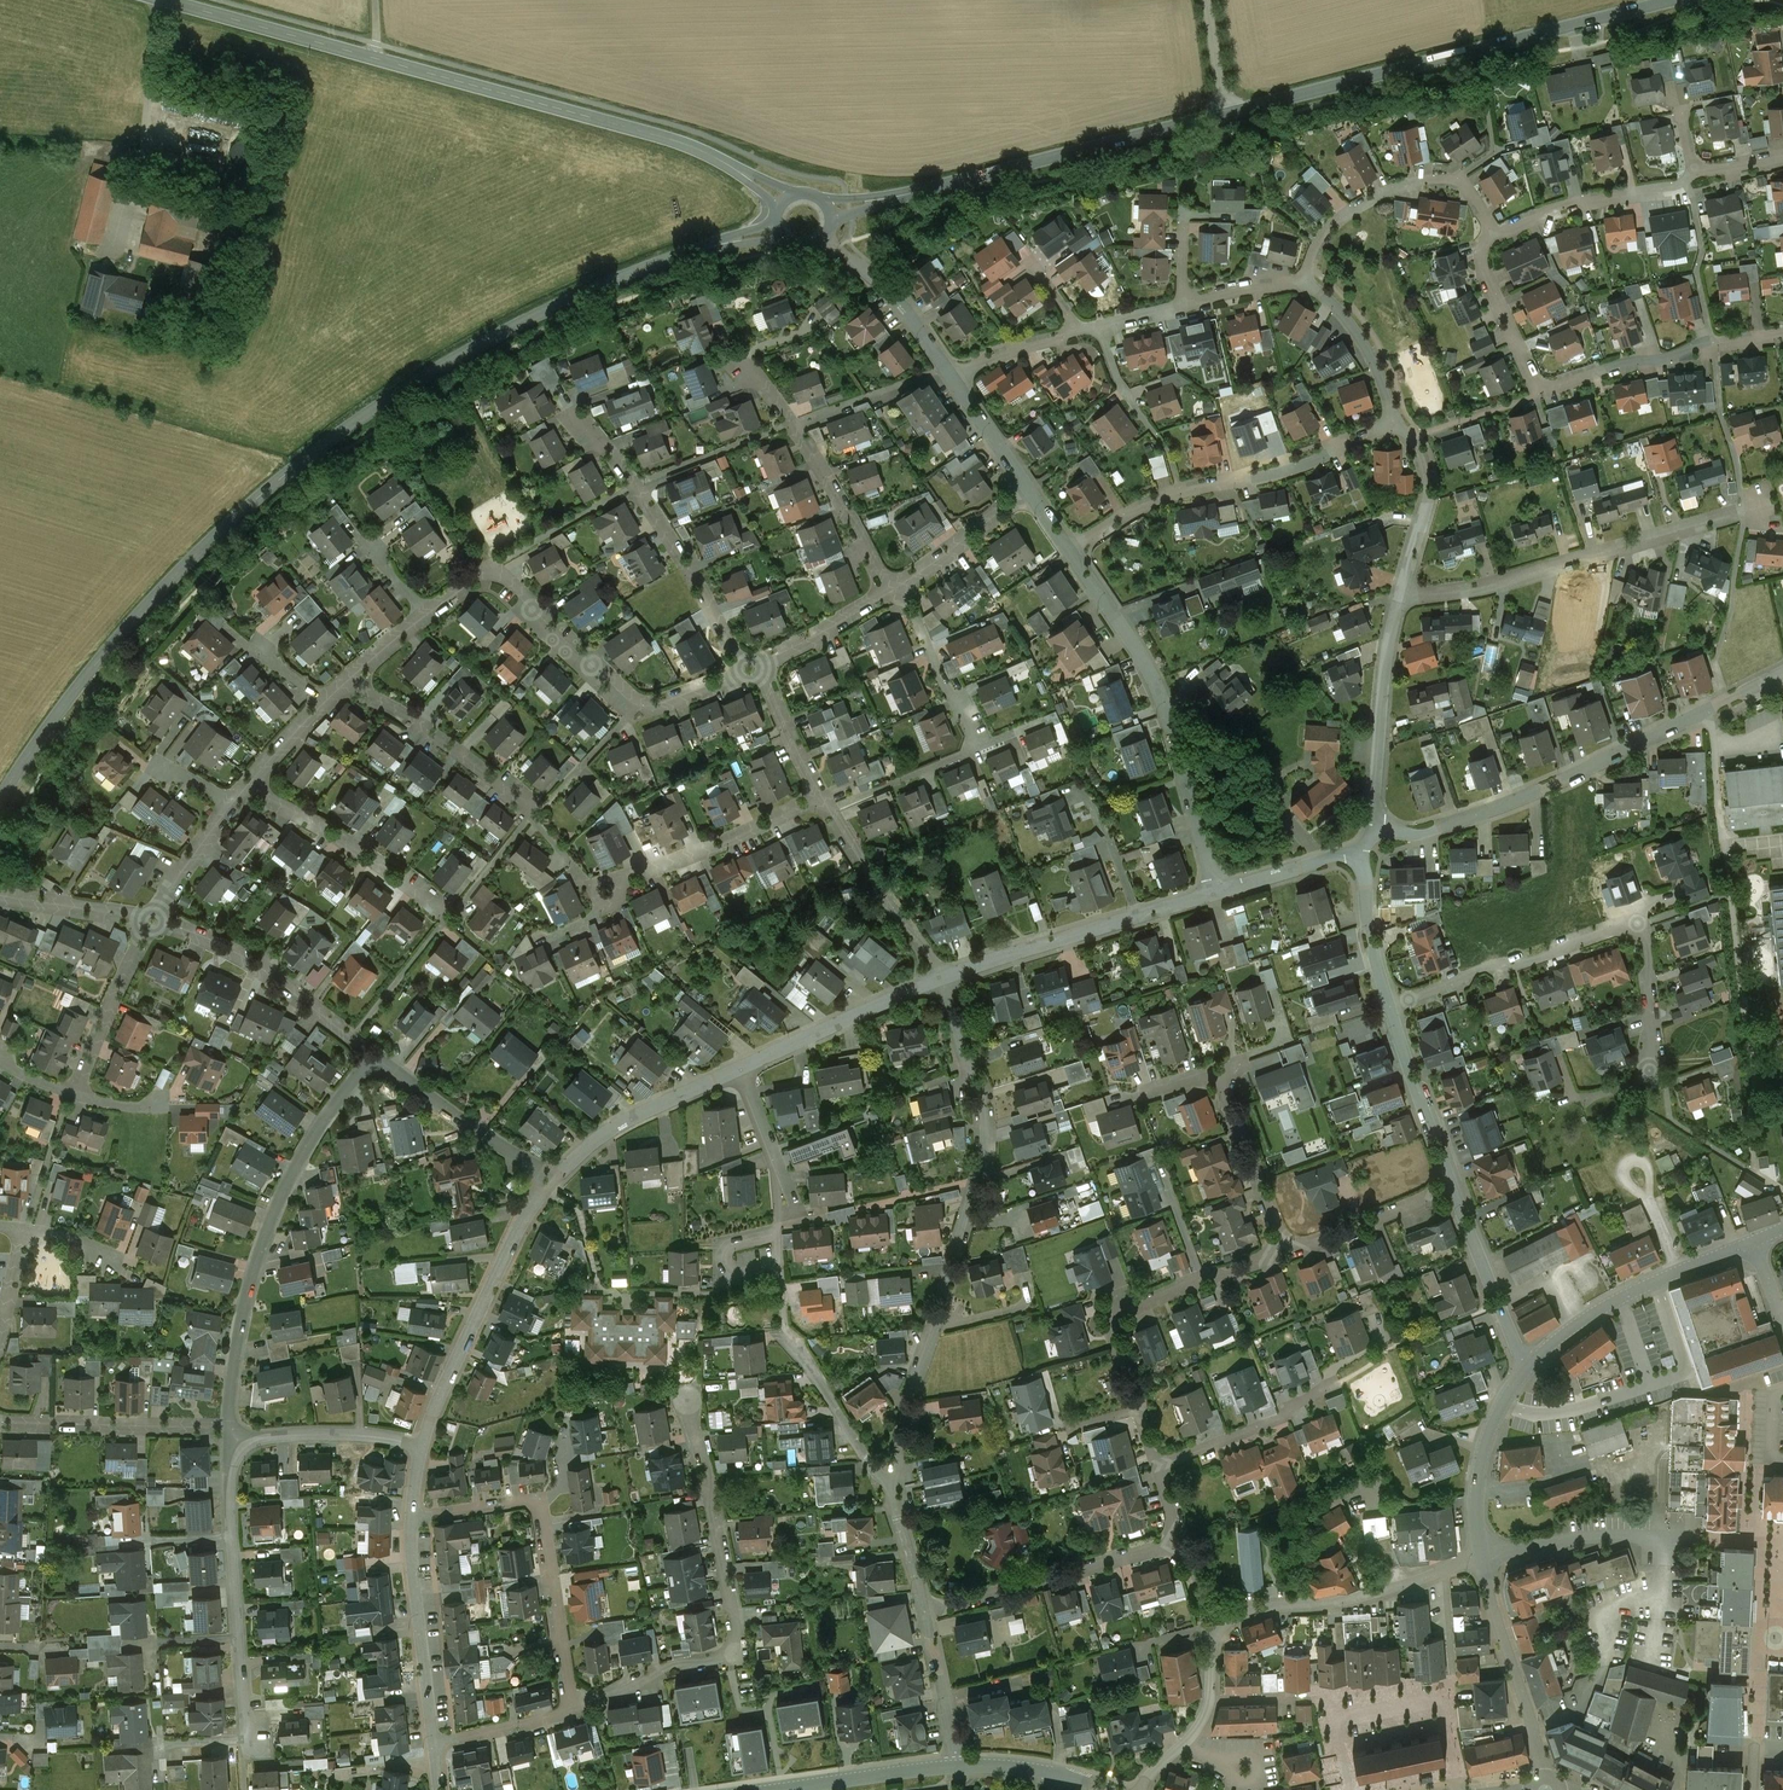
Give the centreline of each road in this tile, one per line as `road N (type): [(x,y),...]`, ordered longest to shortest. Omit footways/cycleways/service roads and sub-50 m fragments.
road 1 (secondary): [(0,807),(100,665),(275,485),(395,397),(532,319),(676,257),(778,230)]
road 2 (secondary): [(1675,0),(830,212)]
road 3 (secondary): [(167,0),(671,139),(729,165)]
road 4 (residential): [(1582,1098),(1622,1091),(1650,1072),(1653,1025),(1638,924),(1388,1006)]
road 5 (residential): [(1782,675),(1498,808),(1422,834),(1381,828)]
road 6 (residential): [(576,1708),(662,1673),(738,1655),(687,1400)]
road 7 (residential): [(374,1057),(330,1113),(279,1204),(247,1297),(231,1427)]
road 8 (residential): [(1070,553),(1151,677),(1216,892)]
road 9 (residential): [(1744,511),(1500,584),(1401,597)]
road 10 (residential): [(1392,423),(1271,473),(1157,499),(1070,553)]
road 11 (residential): [(412,1516),(540,1500),(576,1708)]
road 12 (residential): [(549,939),(602,914),(592,889),(821,799)]
road 13 (residential): [(980,1184),(909,1398),(891,1498)]
road 14 (residential): [(570,406),(634,485),(754,668)]
road 15 (residential): [(545,1183),(421,1446)]
road 16 (residential): [(737,348),(804,438),(895,590)]
road 17 (residential): [(1142,1409),(1110,1319),(1284,1251)]
road 18 (residential): [(1217,1636),(1253,1612),(1346,1600),(1482,1557)]
road 19 (residential): [(643,712),(495,570),(476,575),(434,610)]
road 20 (residential): [(1181,1542),(926,1612)]
road 21 (residential): [(1487,237),(1486,216),(1468,188),(1457,180),(1419,183),(1337,221),(1306,280)]
road 22 (residential): [(153,921),(265,970),(374,1057)]
road 23 (tertiary): [(1753,1242),(1607,1306),(1530,1366)]
road 24 (residential): [(1541,393),(1712,342),(1782,335)]
road 25 (tertiary): [(1482,1557),(1546,1789)]
road 26 (residential): [(450,915),(249,788)]
road 27 (residential): [(1401,597),(1381,689),(1375,798),(1381,828)]
road 28 (residential): [(231,1427),(0,1423)]
road 29 (residential): [(412,1516),(434,1743)]
road 30 (residential): [(739,1068),(618,1125),(545,1183)]
road 31 (residential): [(534,813),(350,681)]
road 32 (residential): [(941,979),(739,1068)]
road 33 (residential): [(821,799),(941,979)]
road 34 (residential): [(1487,237),(1566,207),(1695,181)]
road 35 (residential): [(941,979),(985,1109),(980,1184)]
road 36 (residential): [(545,1183),(374,1057)]
road 37 (residential): [(1136,916),(941,979)]
road 38 (residential): [(1158,1465),(1285,1419),(1295,1405),(1342,1383)]
road 39 (tertiary): [(1530,1366),(1484,1449),(1476,1499),(1482,1557)]
road 40 (residential): [(891,1498),(783,1327)]
road 41 (residential): [(1388,1006),(1456,1191)]
road 42 (residential): [(1218,1070),(1284,1251)]
road 43 (residential): [(421,1446),(337,1434),(230,1438)]
road 44 (residential): [(153,921),(73,1095)]
road 45 (residential): [(1456,1191),(1530,1366)]
road 46 (residential): [(1392,423),(1420,455),(1428,482),(1401,597)]
road 47 (residential): [(825,239),(886,287),(950,373)]
road 48 (residential): [(1284,1251),(1456,1191)]
road 49 (residential): [(1482,1557),(1569,1539),(1662,1535)]
road 50 (residential): [(895,590),(910,604),(975,749)]
road 51 (tertiary): [(952,1765),(781,1789)]
road 52 (residential): [(739,1068),(790,1203),(776,1227)]
road 53 (residential): [(1306,280),(1370,354),(1392,423)]
road 54 (residential): [(1030,490),(895,590)]
road 55 (residential): [(1541,393),(1489,284),(1487,237)]
road 56 (tertiary): [(1114,1789),(1028,1769),(952,1765)]
road 57 (residential): [(895,590),(754,668)]
road 58 (residential): [(1363,848),(1370,941),(1388,1006)]
road 59 (residential): [(926,1612),(952,1765)]
road 60 (residential): [(0,901),(153,921)]
road 61 (residential): [(1363,848),(1216,892)]
road 62 (residential): [(754,668),(821,799)]
road 63 (residential): [(576,1708),(434,1743)]
road 64 (residential): [(234,804),(153,921)]
road 65 (residential): [(950,373),(1030,490)]
road 66 (residential): [(1089,787),(1136,916)]
road 67 (residential): [(950,373),(1078,332)]
road 68 (residential): [(776,1227),(781,1257),(721,1277),(719,1246)]
road 69 (residential): [(1184,305),(1306,280)]
road 70 (residential): [(1156,434),(1119,381),(1101,326)]

